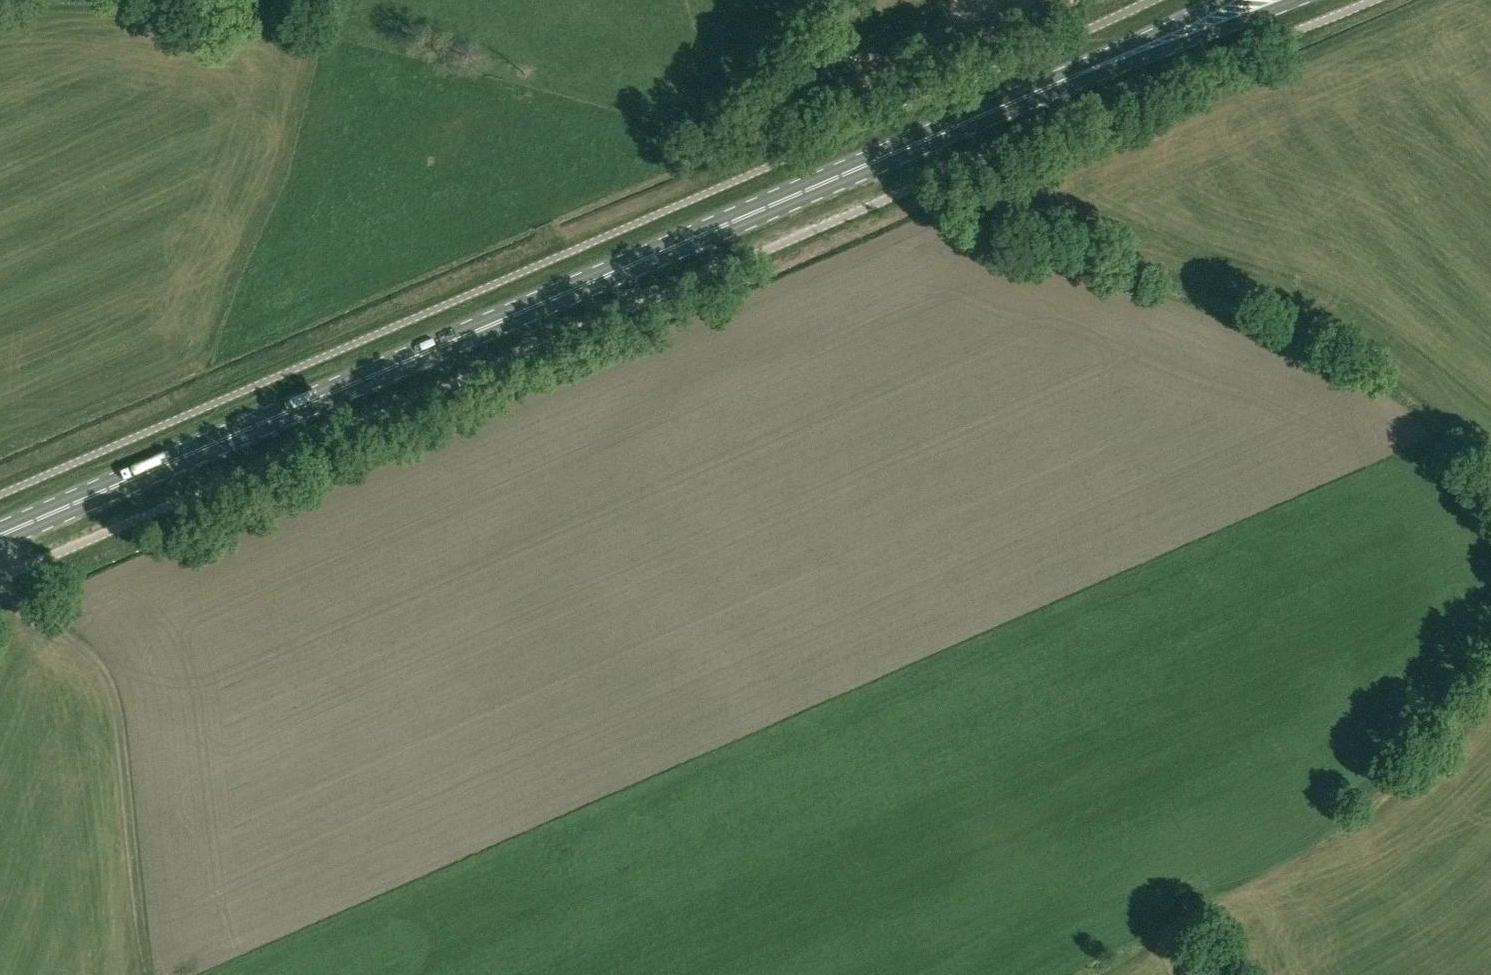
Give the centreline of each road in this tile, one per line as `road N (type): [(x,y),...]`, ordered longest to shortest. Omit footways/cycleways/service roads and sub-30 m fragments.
road 1 (primary): [(0,537),(1033,93)]
road 2 (primary): [(1033,93),(1302,0)]
road 3 (primary): [(1219,0),(1033,93)]

